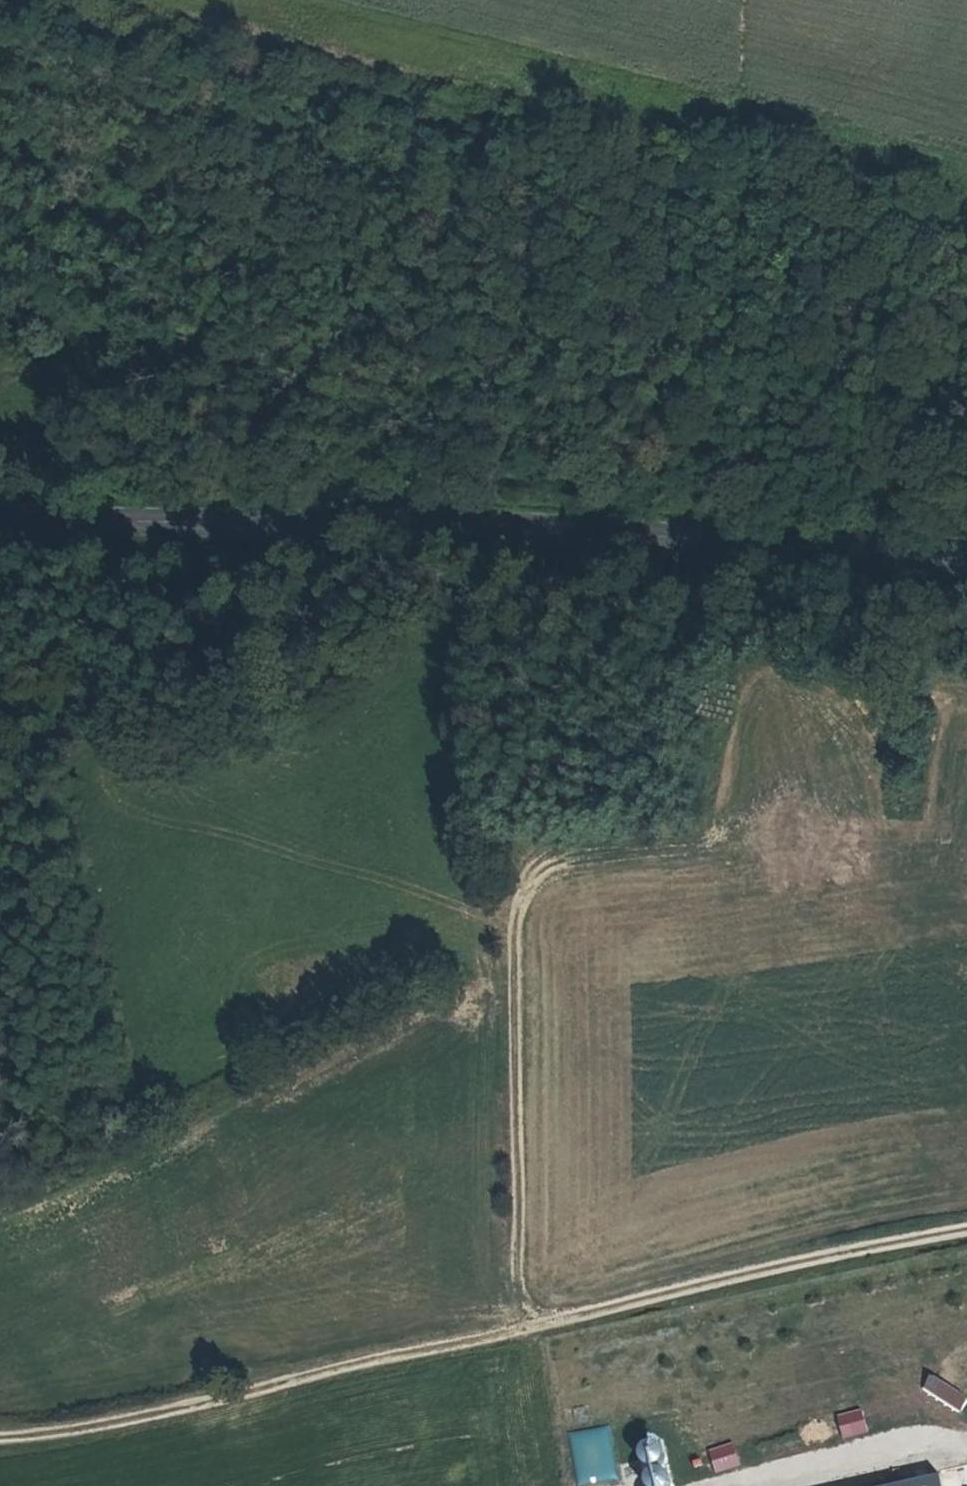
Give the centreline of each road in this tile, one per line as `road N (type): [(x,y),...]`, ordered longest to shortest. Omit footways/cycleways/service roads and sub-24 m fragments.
road 1 (track): [(966,1228),(87,1426),(0,1435)]
road 2 (tertiary): [(0,522),(366,522),(793,547),(966,583)]

